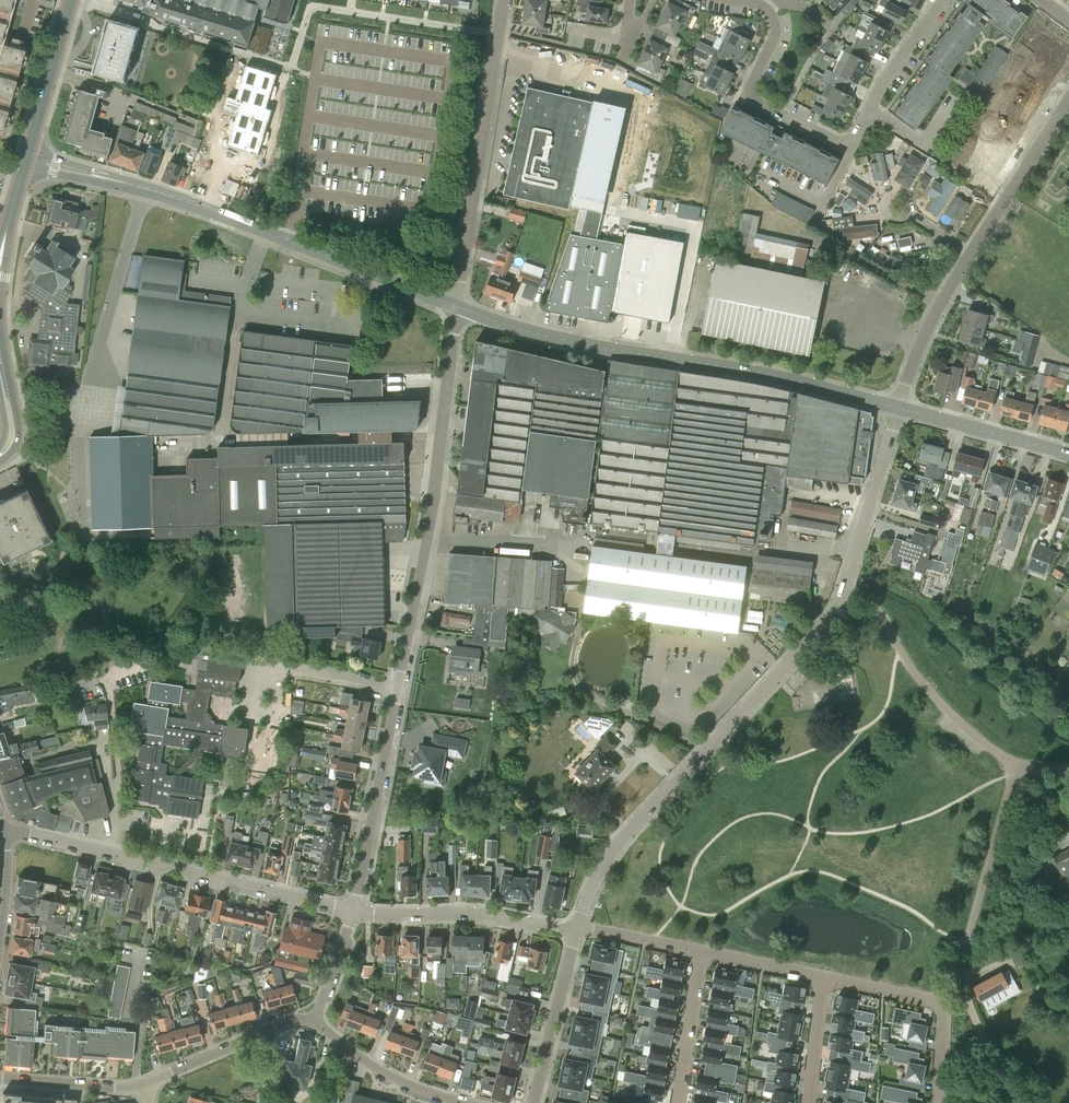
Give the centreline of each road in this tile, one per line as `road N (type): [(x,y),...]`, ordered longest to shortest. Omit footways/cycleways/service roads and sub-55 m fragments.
road 1 (residential): [(356,911),(435,486),(457,307)]
road 2 (residential): [(901,407),(785,376),(545,337),(457,307)]
road 3 (residential): [(457,307),(173,197),(27,158)]
road 4 (residential): [(581,924),(605,861),(824,626),(848,587)]
road 5 (residential): [(356,911),(3,830)]
road 6 (track): [(1015,764),(960,956),(978,1030),(1018,1102)]
road 7 (residential): [(457,307),(507,0)]
road 8 (residential): [(1068,772),(1015,764),(986,746),(919,680),(875,606),(848,587)]
road 9 (residential): [(578,935),(488,916),(356,911)]
road 10 (residential): [(826,979),(944,1005),(940,1102)]
road 11 (residential): [(771,11),(775,41),(746,97),(854,149)]
road 12 (residential): [(848,587),(901,407)]
road 13 (residential): [(146,1083),(292,1021),(317,1020)]
road 14 (residential): [(974,253),(1068,103)]
road 15 (residential): [(1068,454),(901,407)]
road 16 (residential): [(534,1102),(578,935)]
road 17 (residential): [(901,407),(919,351),(974,253)]
road 18 (tertiary): [(27,158),(72,0)]
road 19 (residential): [(703,952),(676,1102)]
road 20 (residential): [(146,1083),(0,1082)]
road 21 (residential): [(871,111),(945,0)]
road 22 (residential): [(349,1049),(416,1090),(463,1102)]
road 23 (residential): [(703,952),(826,979)]
road 24 (residential): [(581,924),(703,952)]
road 25 (residential): [(826,979),(810,1102)]

